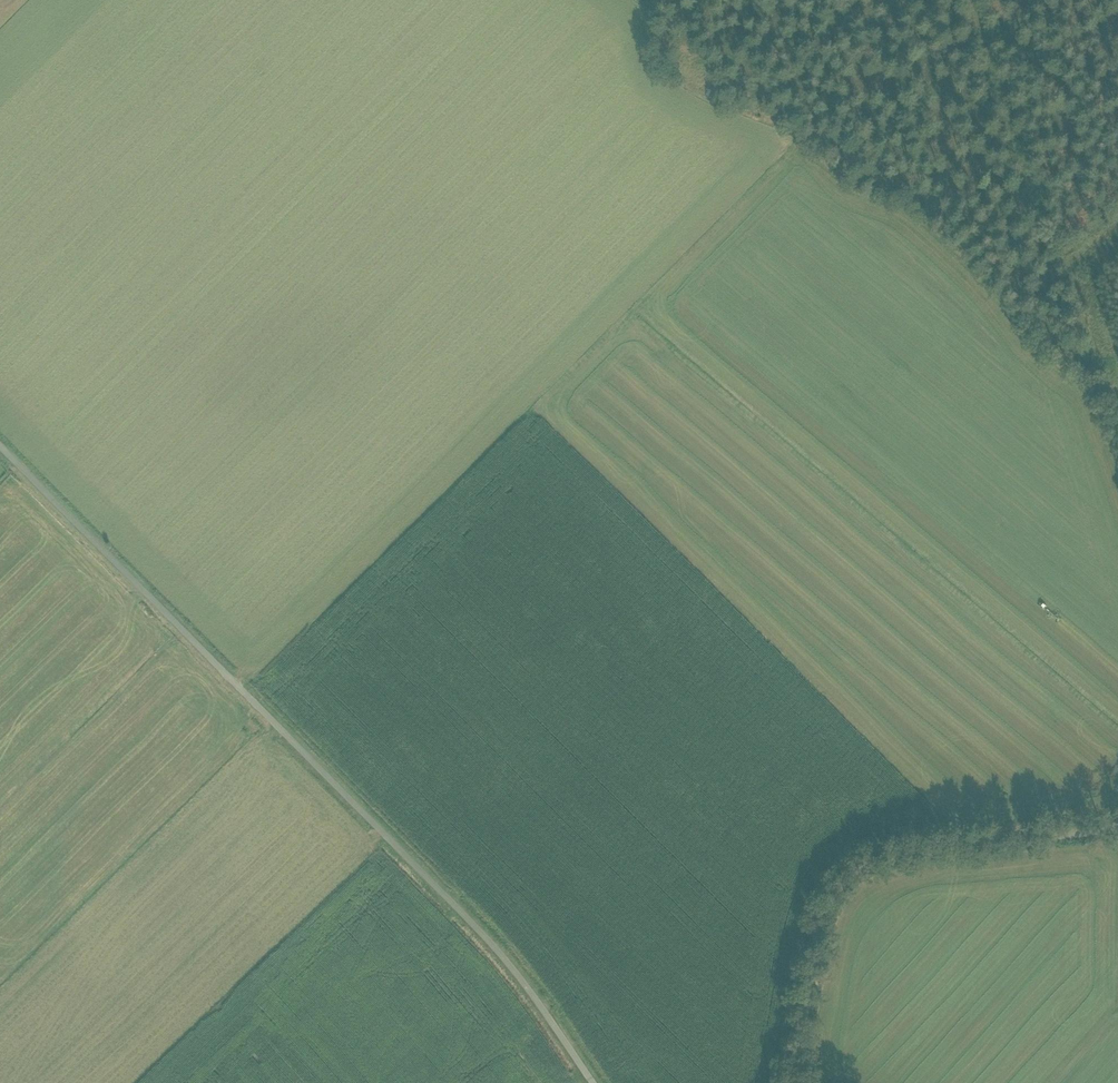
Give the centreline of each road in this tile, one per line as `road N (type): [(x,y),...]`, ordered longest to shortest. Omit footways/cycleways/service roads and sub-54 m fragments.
road 1 (unclassified): [(590,1082),(496,945),(0,449)]
road 2 (unclassified): [(1117,815),(874,860),(850,877),(820,932),(789,1082)]

